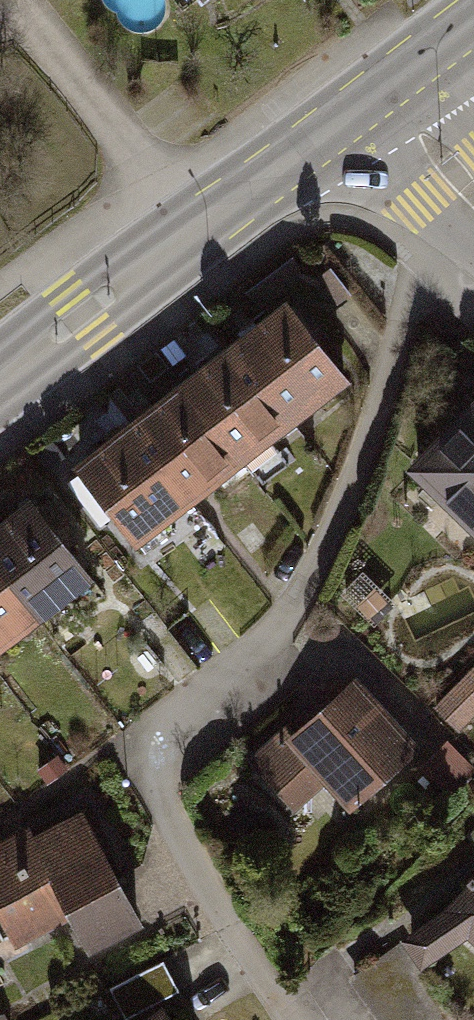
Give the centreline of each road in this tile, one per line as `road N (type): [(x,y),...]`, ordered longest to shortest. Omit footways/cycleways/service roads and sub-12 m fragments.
road 1 (residential): [(473,236),(413,287),(338,520),(261,670),(161,739),(147,779),(299,1019)]
road 2 (tertiary): [(383,88),(0,380)]
road 3 (residential): [(383,88),(473,197)]

